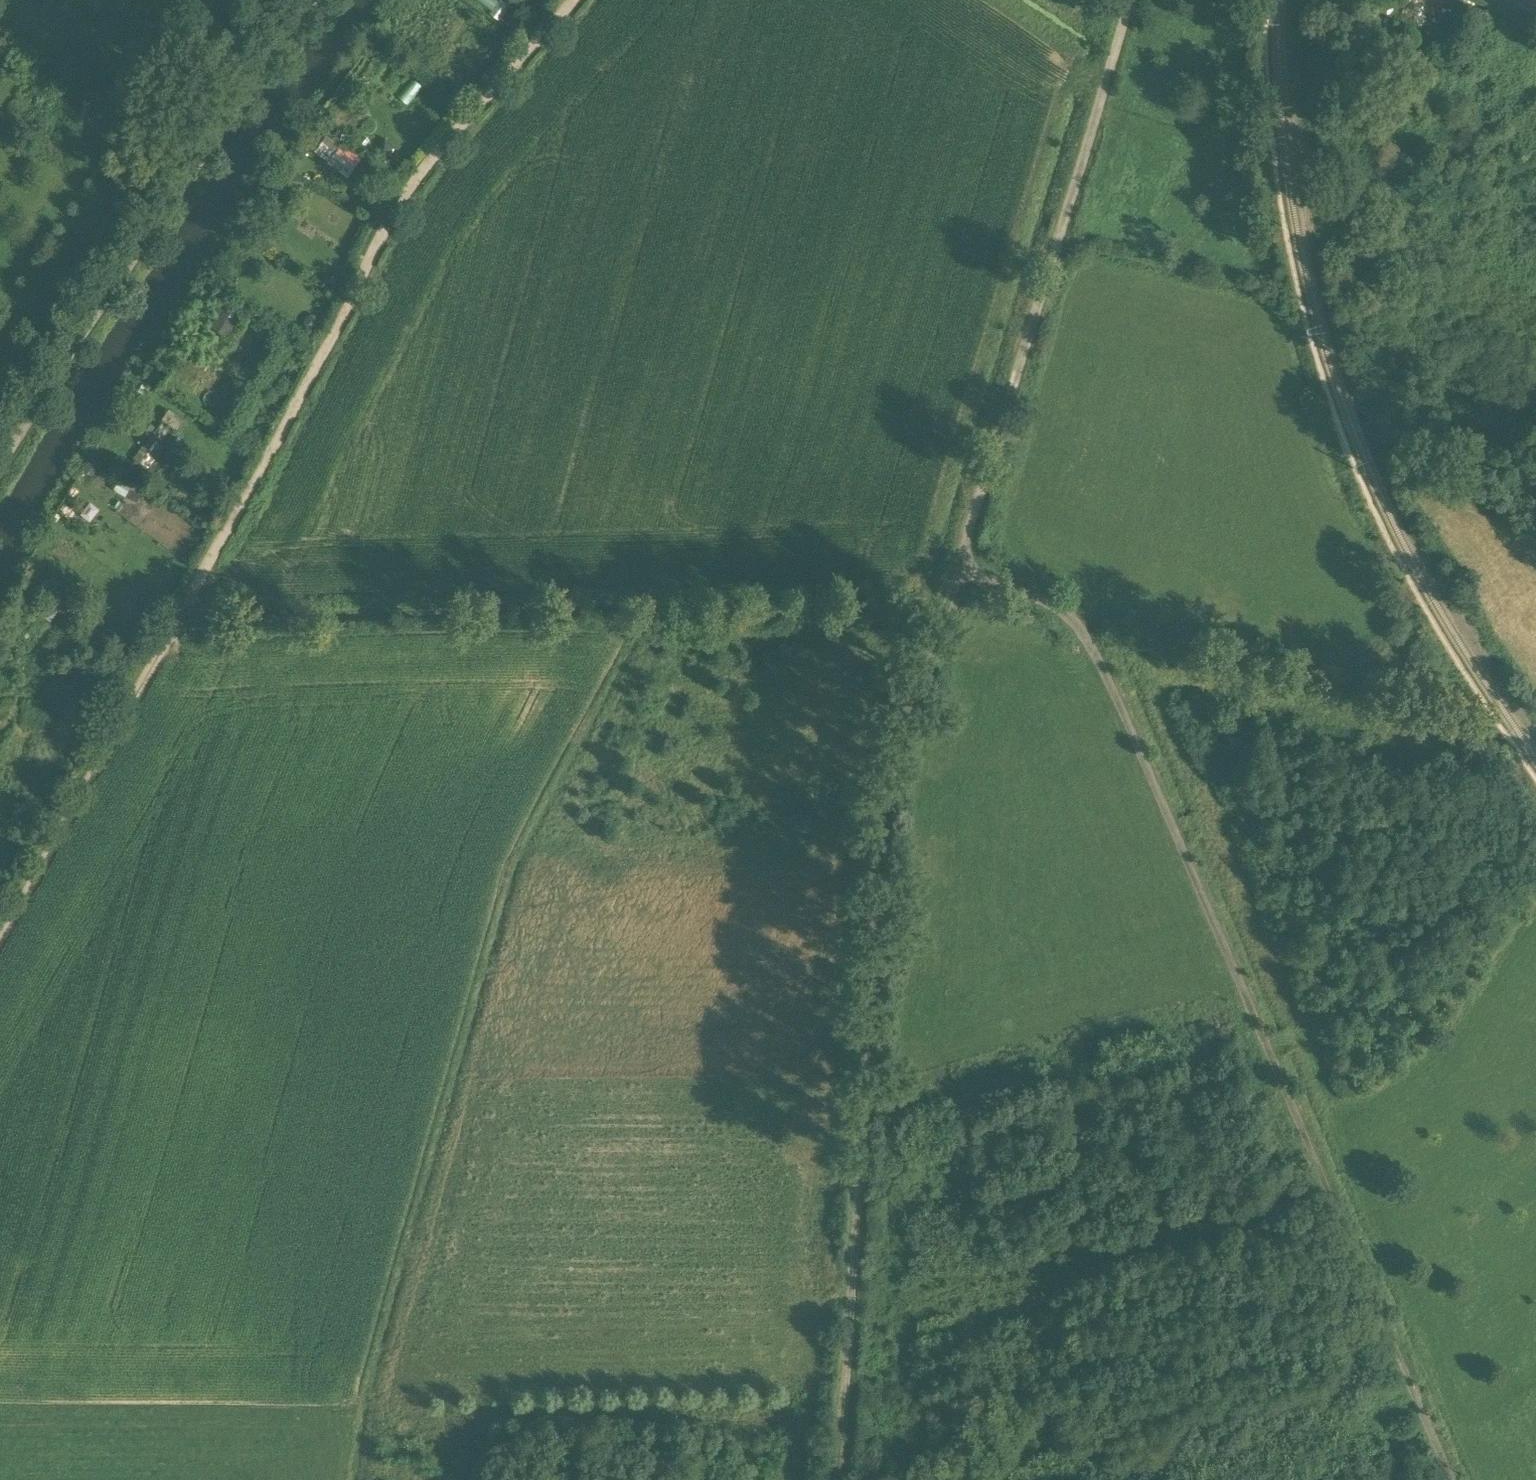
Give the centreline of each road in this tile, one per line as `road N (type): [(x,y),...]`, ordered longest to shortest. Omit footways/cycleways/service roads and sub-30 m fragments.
road 1 (track): [(849,1479),(891,863),(915,737),(1131,0)]
road 2 (track): [(0,958),(414,176),(571,0)]
road 3 (track): [(1452,1479),(1106,674),(1066,613),(961,568)]
road 4 (track): [(0,493),(306,0)]

